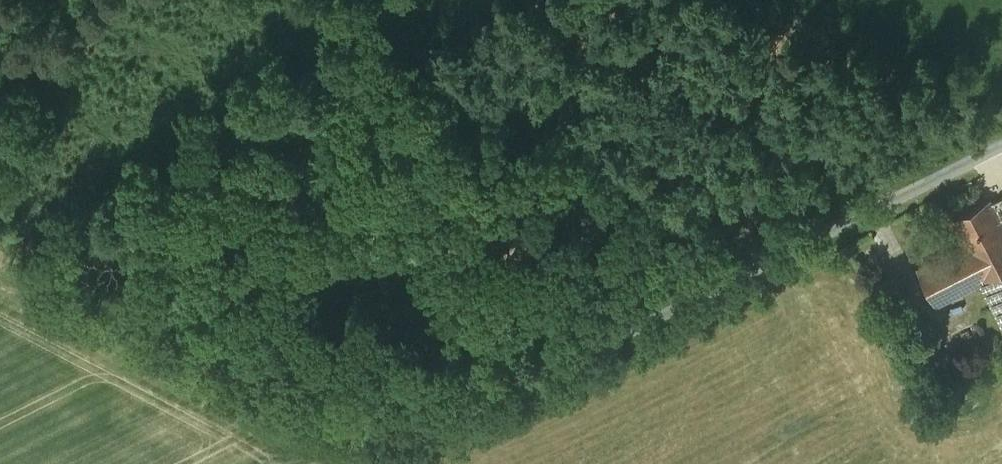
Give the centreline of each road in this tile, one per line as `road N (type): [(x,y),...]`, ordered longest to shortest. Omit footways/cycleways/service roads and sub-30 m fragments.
road 1 (unclassified): [(372,463),(1001,148)]
road 2 (track): [(768,266),(744,238),(302,0)]

